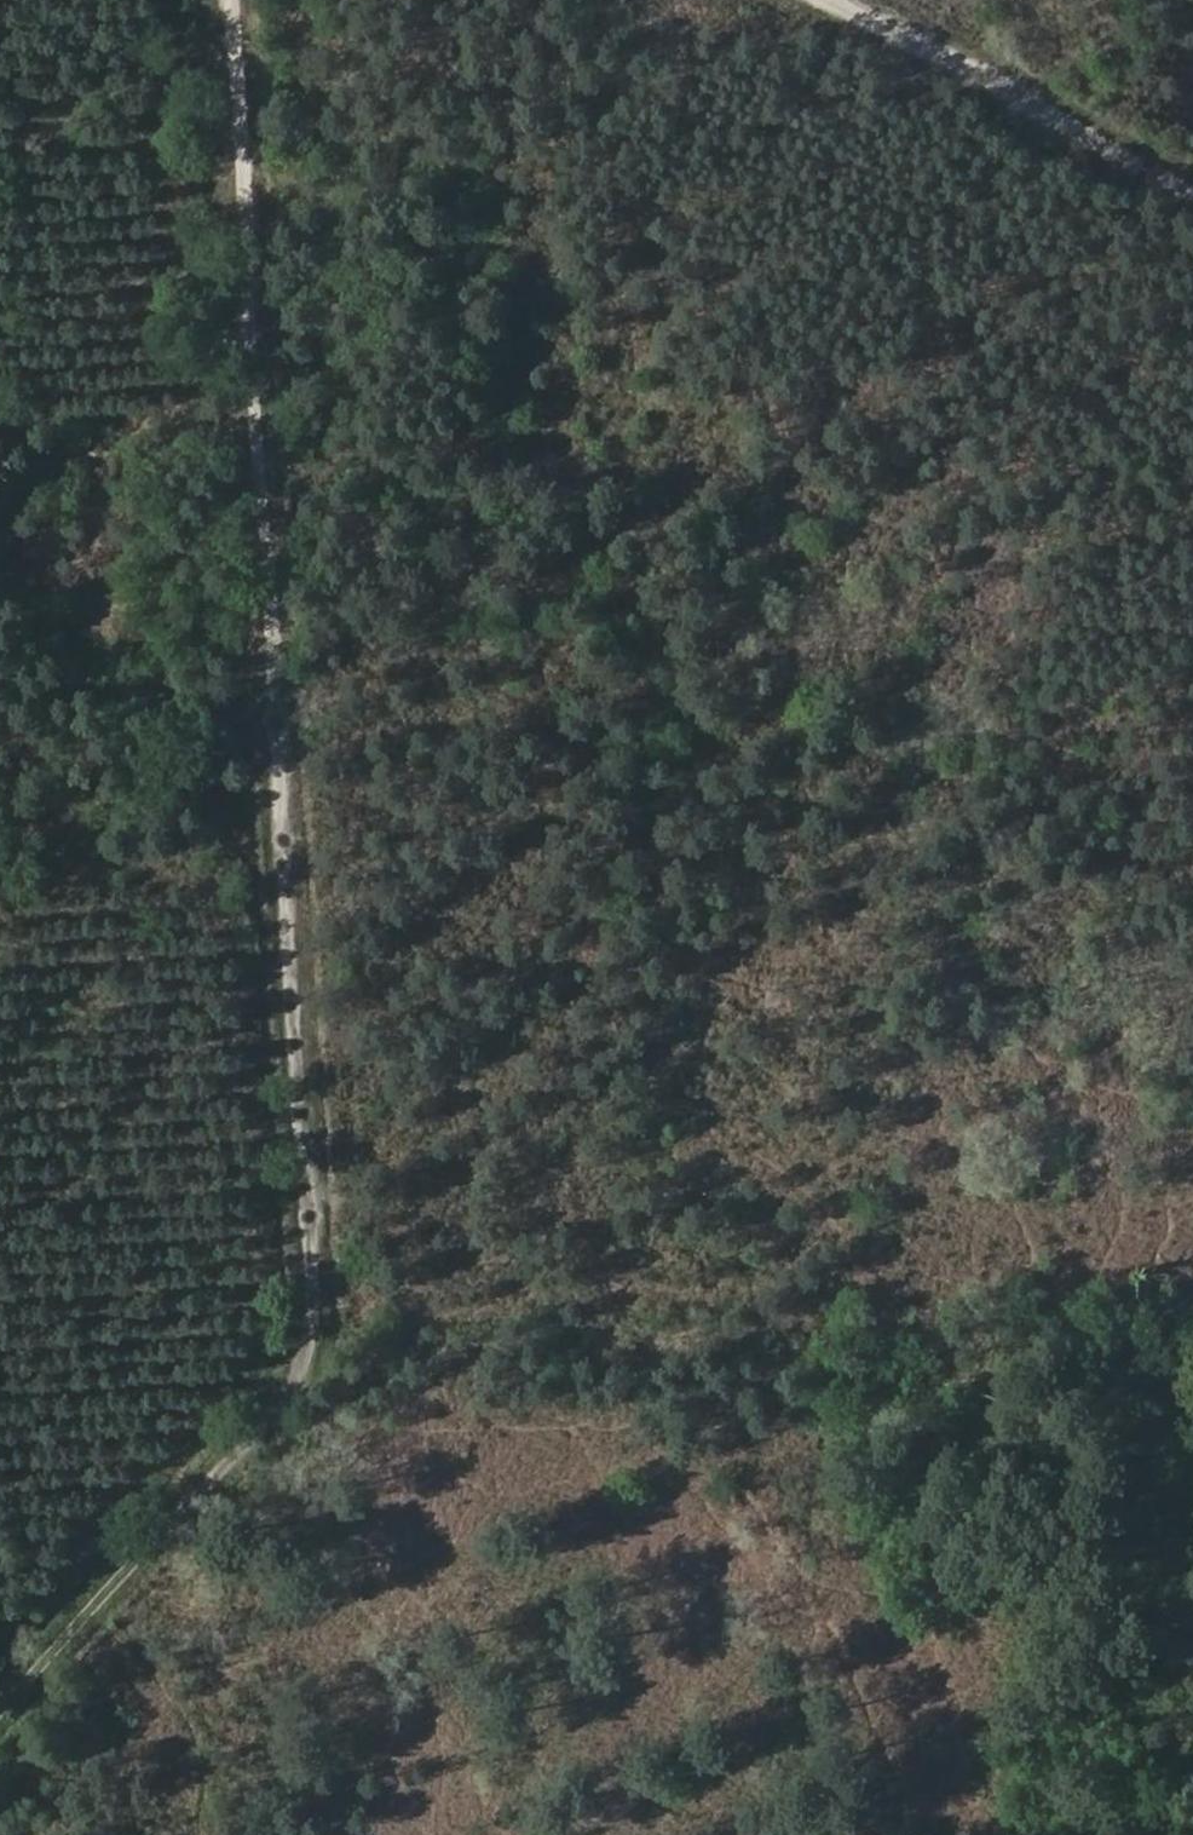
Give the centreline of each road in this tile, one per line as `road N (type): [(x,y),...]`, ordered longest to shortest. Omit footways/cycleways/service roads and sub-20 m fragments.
road 1 (track): [(0,1694),(163,1531),(314,1346),(280,1020),(224,0)]
road 2 (track): [(779,0),(1192,228)]

